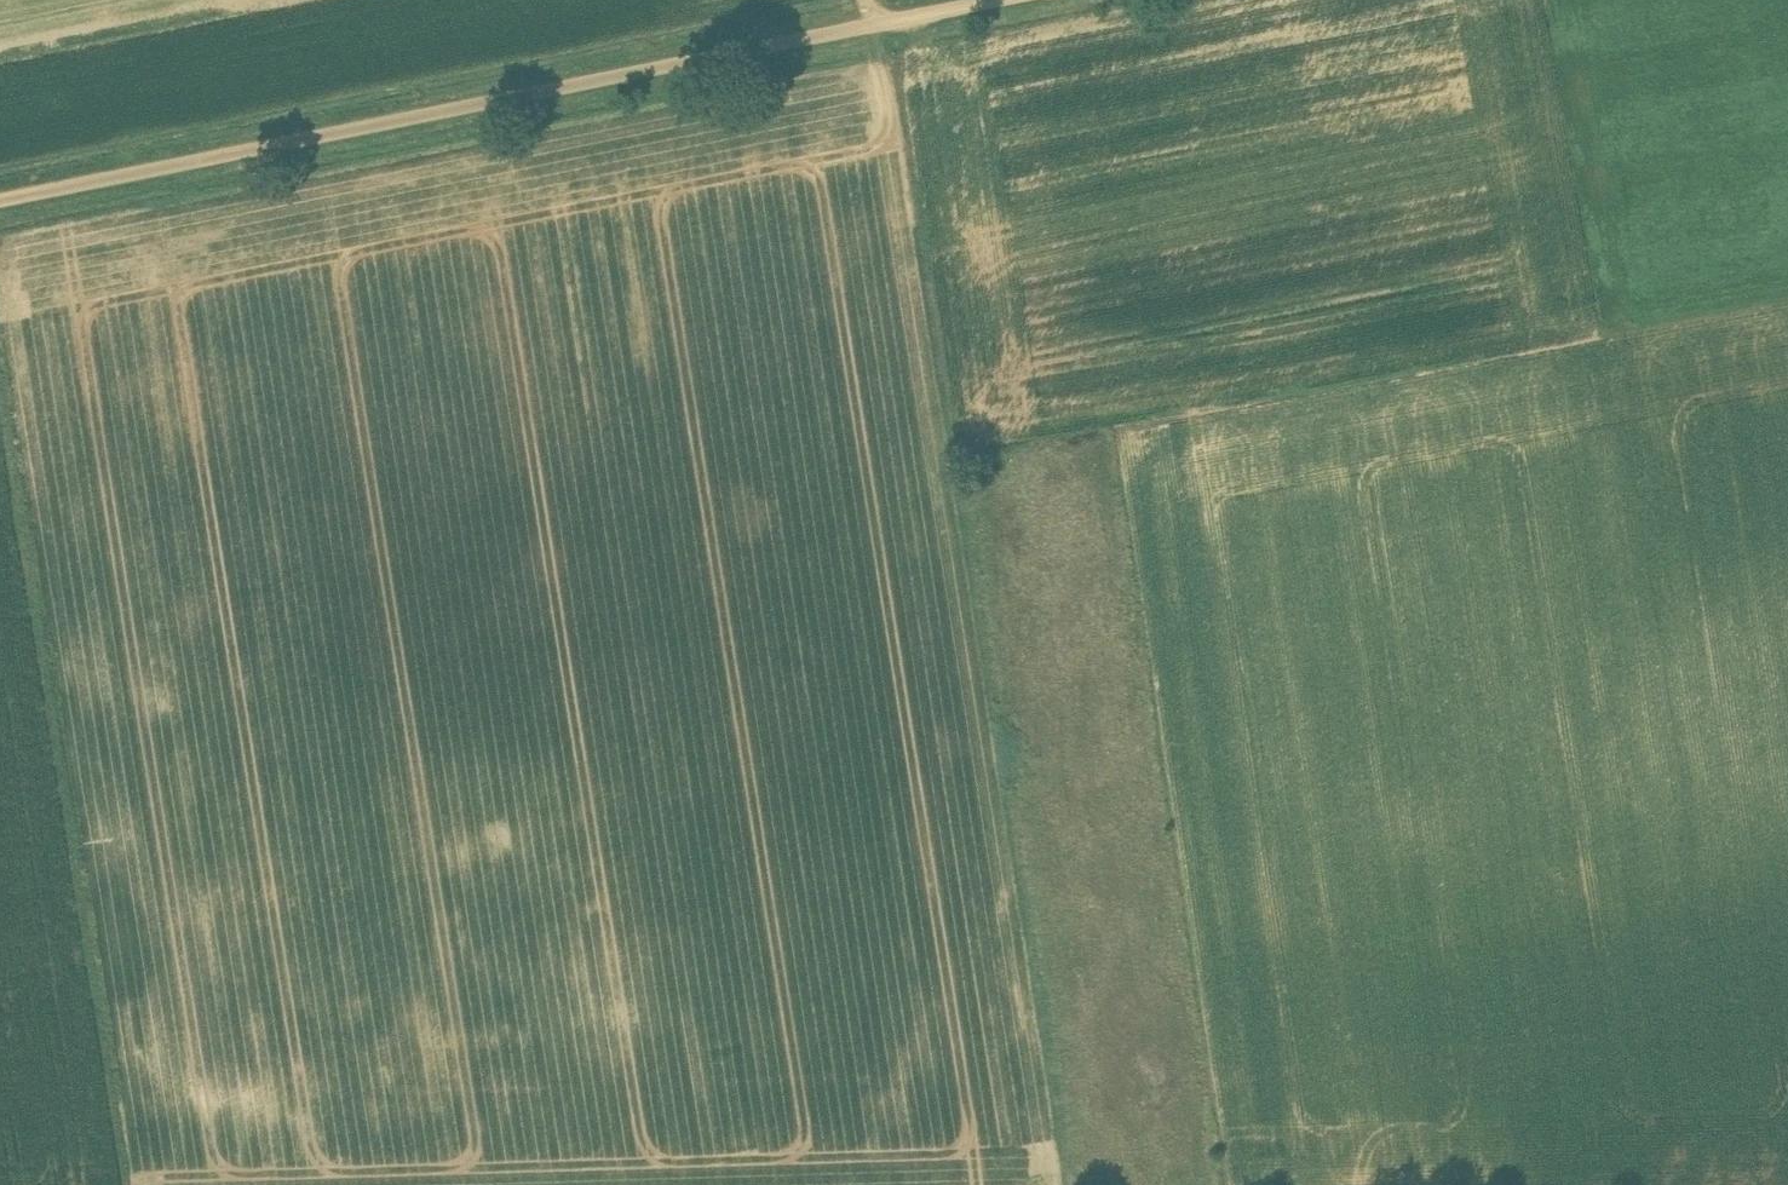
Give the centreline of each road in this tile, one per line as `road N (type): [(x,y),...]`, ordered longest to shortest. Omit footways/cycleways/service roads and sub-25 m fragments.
road 1 (unclassified): [(0,206),(1018,0)]

